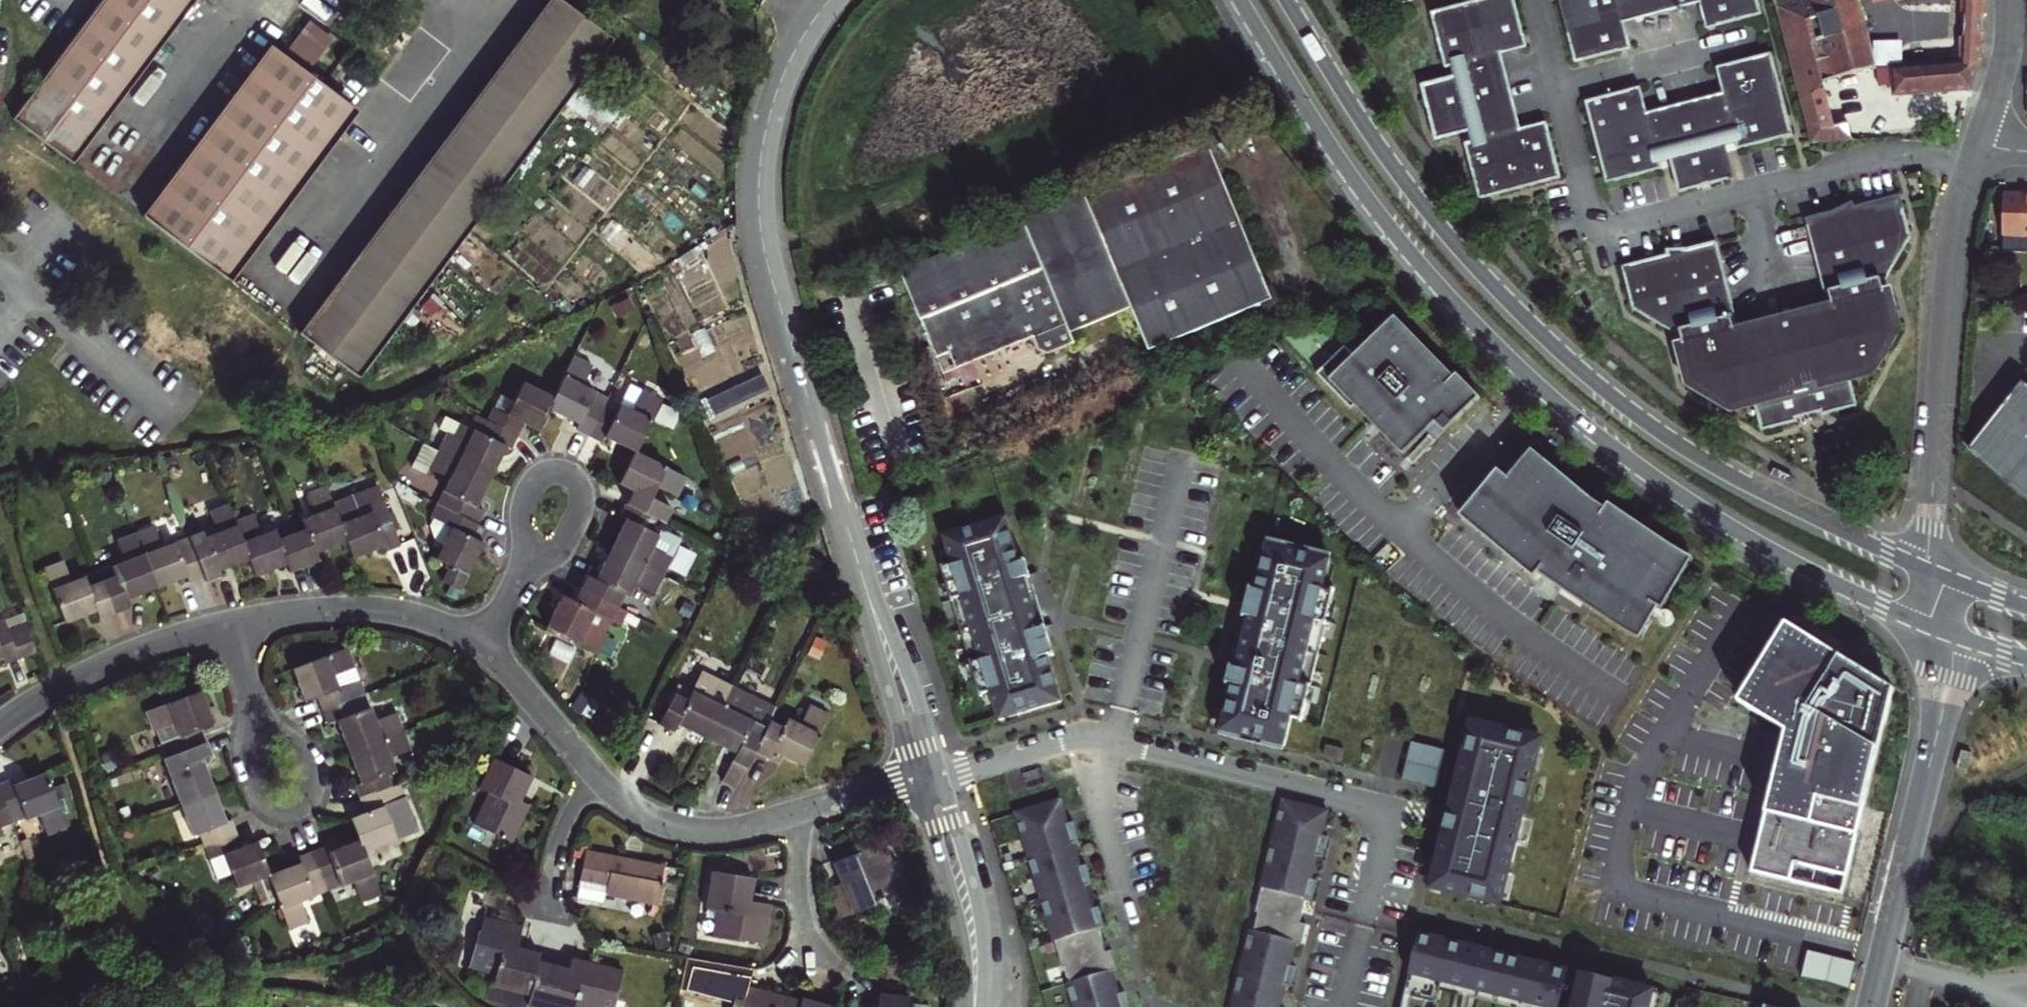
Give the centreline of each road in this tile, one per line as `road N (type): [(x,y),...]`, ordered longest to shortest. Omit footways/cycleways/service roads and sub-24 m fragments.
road 1 (secondary): [(1238,0),(1391,231),(1517,367),(1643,469),(1760,546),(1946,633)]
road 2 (secondary): [(1935,574),(1730,476),(1590,380),(1497,291),(1407,186),(1286,0)]
road 3 (residential): [(927,775),(761,234),(764,135),(810,26)]
road 4 (residential): [(930,785),(1088,735),(1393,807),(1366,923)]
road 5 (residential): [(1977,148),(1950,257),(1933,478),(1935,574)]
road 6 (residential): [(1946,633),(1937,727),(1871,1006)]
road 7 (residential): [(493,11),(295,271)]
road 8 (residential): [(229,622),(388,610),(447,625),(483,644)]
road 9 (residential): [(0,723),(79,676),(229,622)]
road 10 (residential): [(974,1006),(968,910),(930,785)]
road 11 (residential): [(596,776),(637,810),(688,827),(726,829),(797,813)]
road 12 (residential): [(260,727),(250,747),(255,776),(271,801),(291,806),(307,795),(309,769),(273,730)]
road 13 (residential): [(140,149),(254,0)]
road 14 (residential): [(531,549),(565,531),(578,495),(567,477),(535,483),(524,502),(525,537)]
road 15 (residential): [(483,644),(596,776)]
road 16 (residential): [(2010,0),(2004,70),(1977,148)]
road 17 (residential): [(797,813),(808,954)]
road 18 (residential): [(797,813),(927,775)]
road 19 (residential): [(596,776),(565,822),(545,893)]

